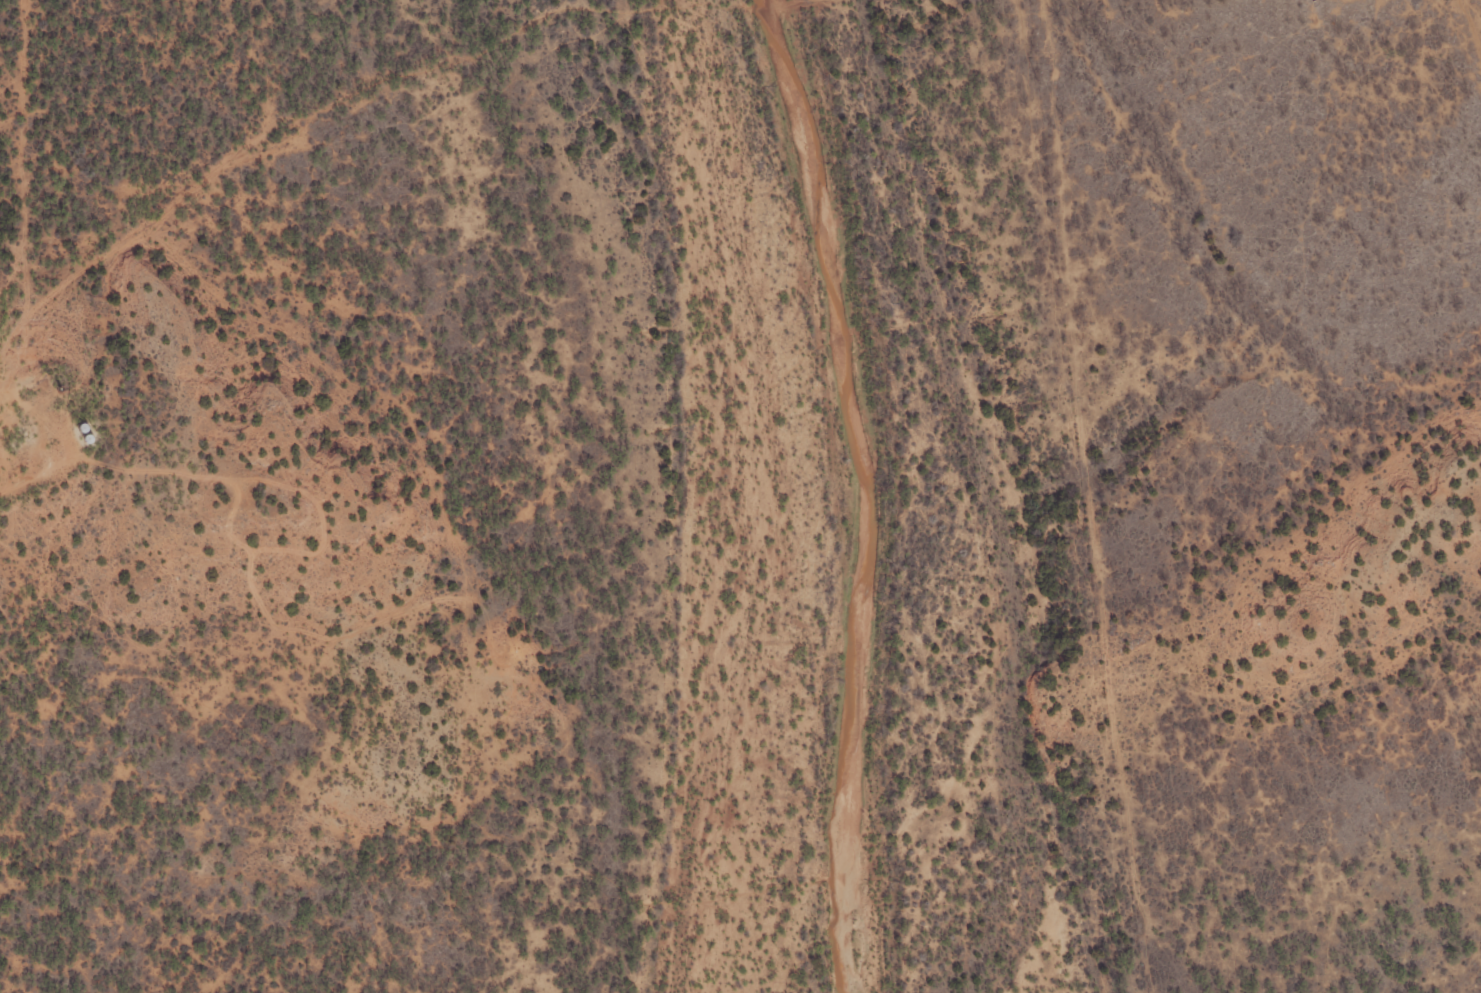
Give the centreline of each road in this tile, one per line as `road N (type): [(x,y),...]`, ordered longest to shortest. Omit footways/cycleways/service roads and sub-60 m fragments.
road 1 (track): [(0,486),(62,466),(92,420),(98,231),(118,170),(158,135),(311,68),(478,73)]

